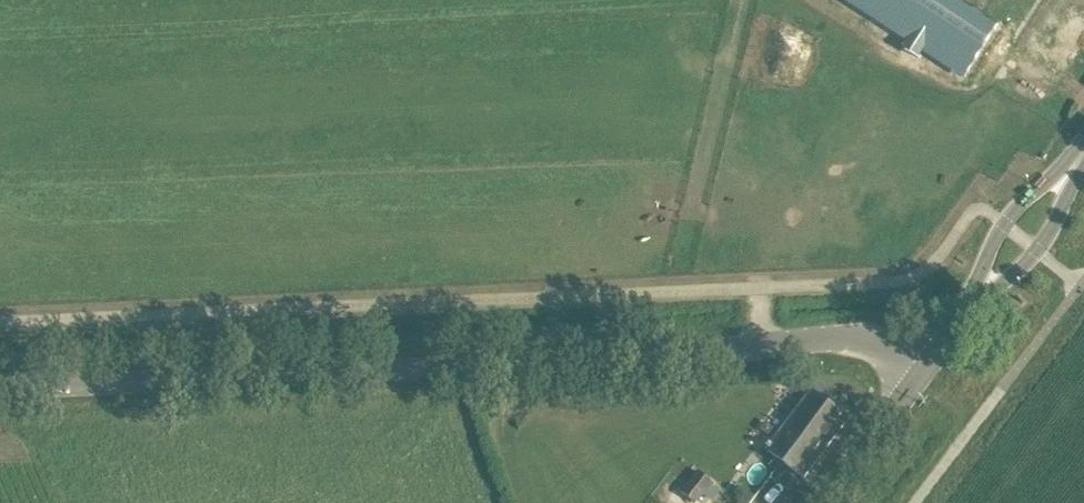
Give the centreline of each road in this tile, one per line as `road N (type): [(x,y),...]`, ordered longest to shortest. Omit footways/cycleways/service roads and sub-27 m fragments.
road 1 (tertiary): [(0,382),(881,343),(923,372)]
road 2 (secondary): [(1083,151),(1006,222),(973,309)]
road 3 (secondary): [(973,309),(1039,250),(1083,152)]
road 4 (secondary): [(825,502),(923,372)]

